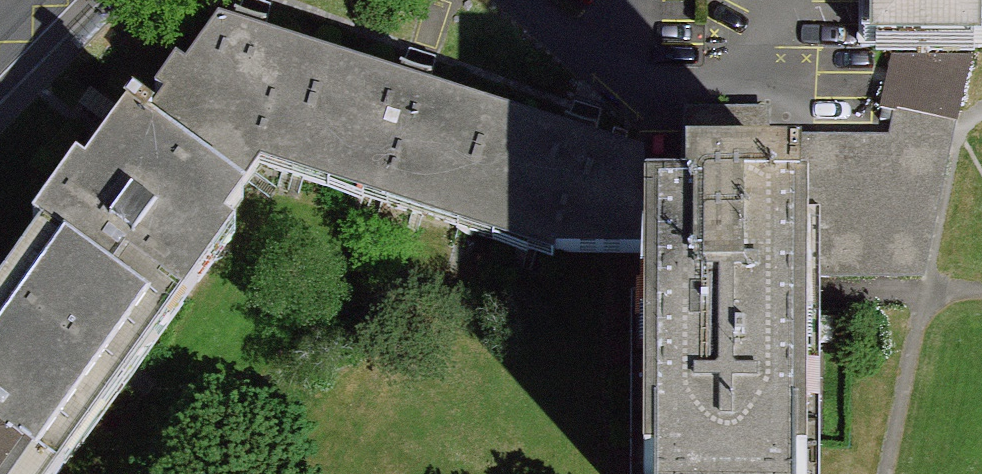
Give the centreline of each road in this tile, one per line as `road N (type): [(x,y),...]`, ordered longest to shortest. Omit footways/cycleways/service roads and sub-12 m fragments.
road 1 (residential): [(528,0),(617,76),(750,81)]

